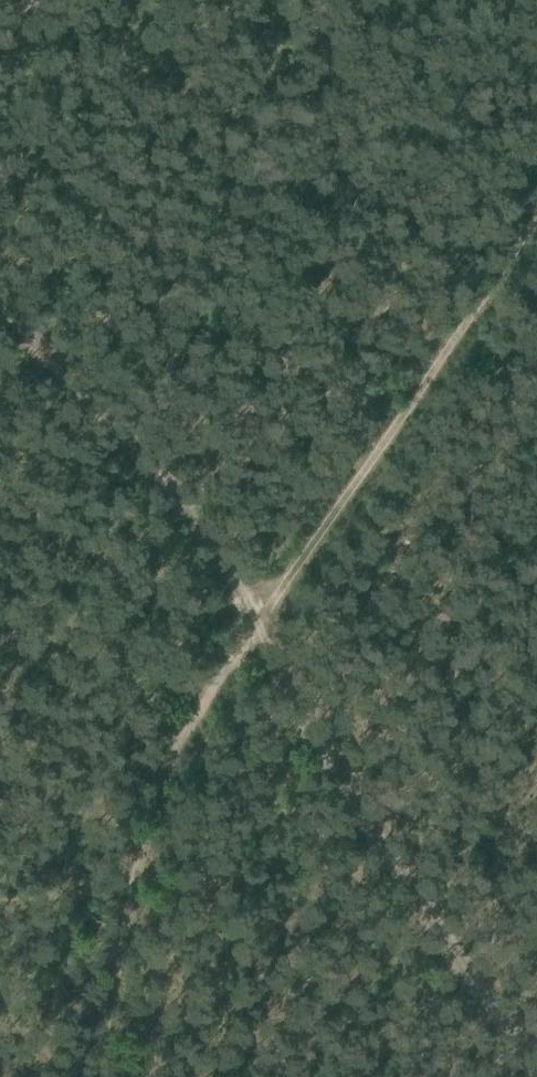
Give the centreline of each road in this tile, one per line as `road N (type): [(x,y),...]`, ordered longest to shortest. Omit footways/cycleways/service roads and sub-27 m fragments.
road 1 (track): [(536,1037),(495,1017),(247,650)]
road 2 (track): [(536,228),(265,621)]
road 3 (track): [(247,650),(160,788),(85,1076)]
road 4 (track): [(265,621),(0,304)]

